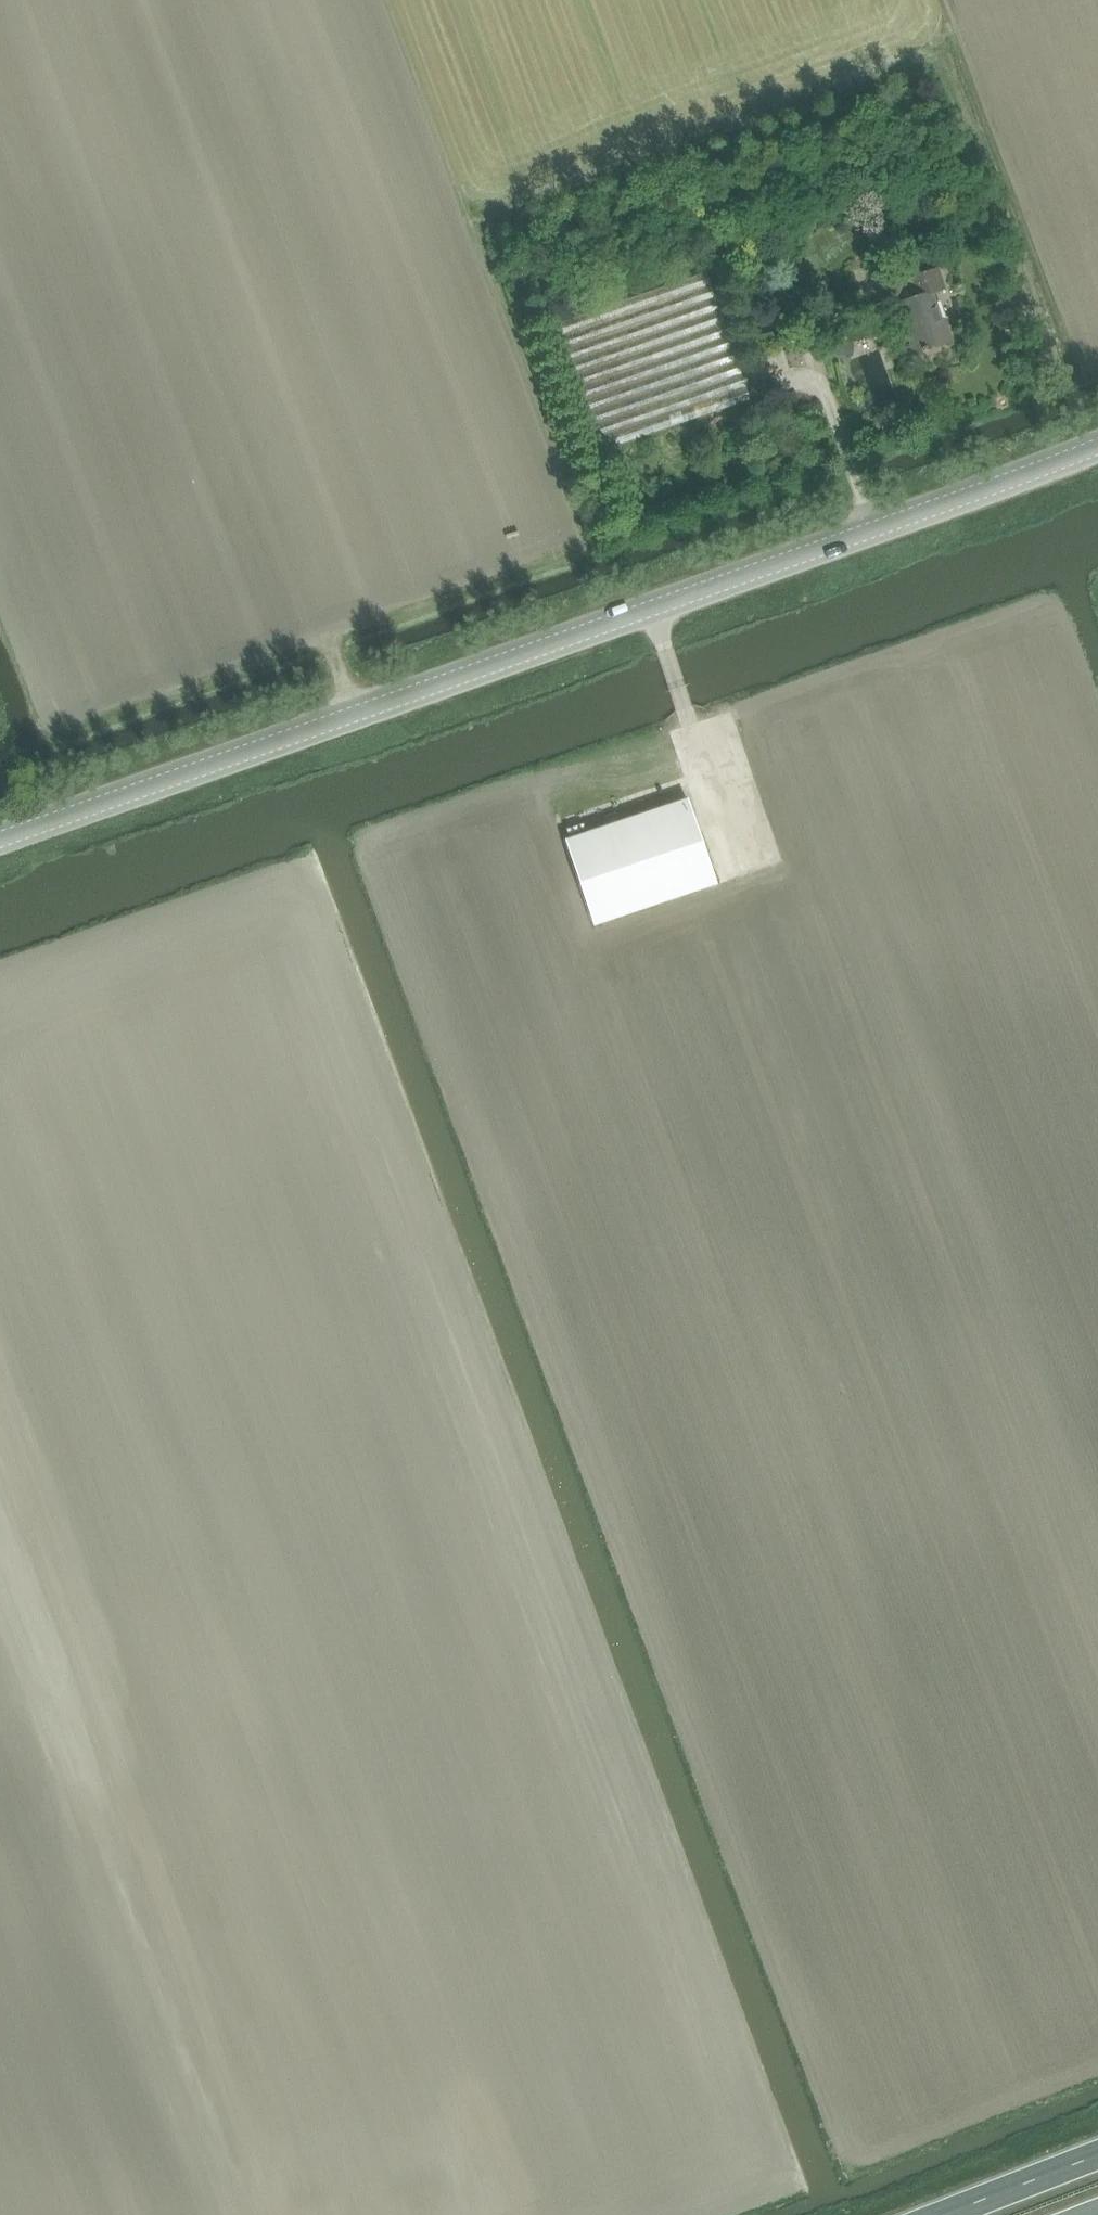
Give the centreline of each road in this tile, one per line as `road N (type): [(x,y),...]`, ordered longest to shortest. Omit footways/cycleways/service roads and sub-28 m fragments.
road 1 (tertiary): [(1097,446),(0,836)]
road 2 (trunk): [(1097,2156),(947,2214)]

